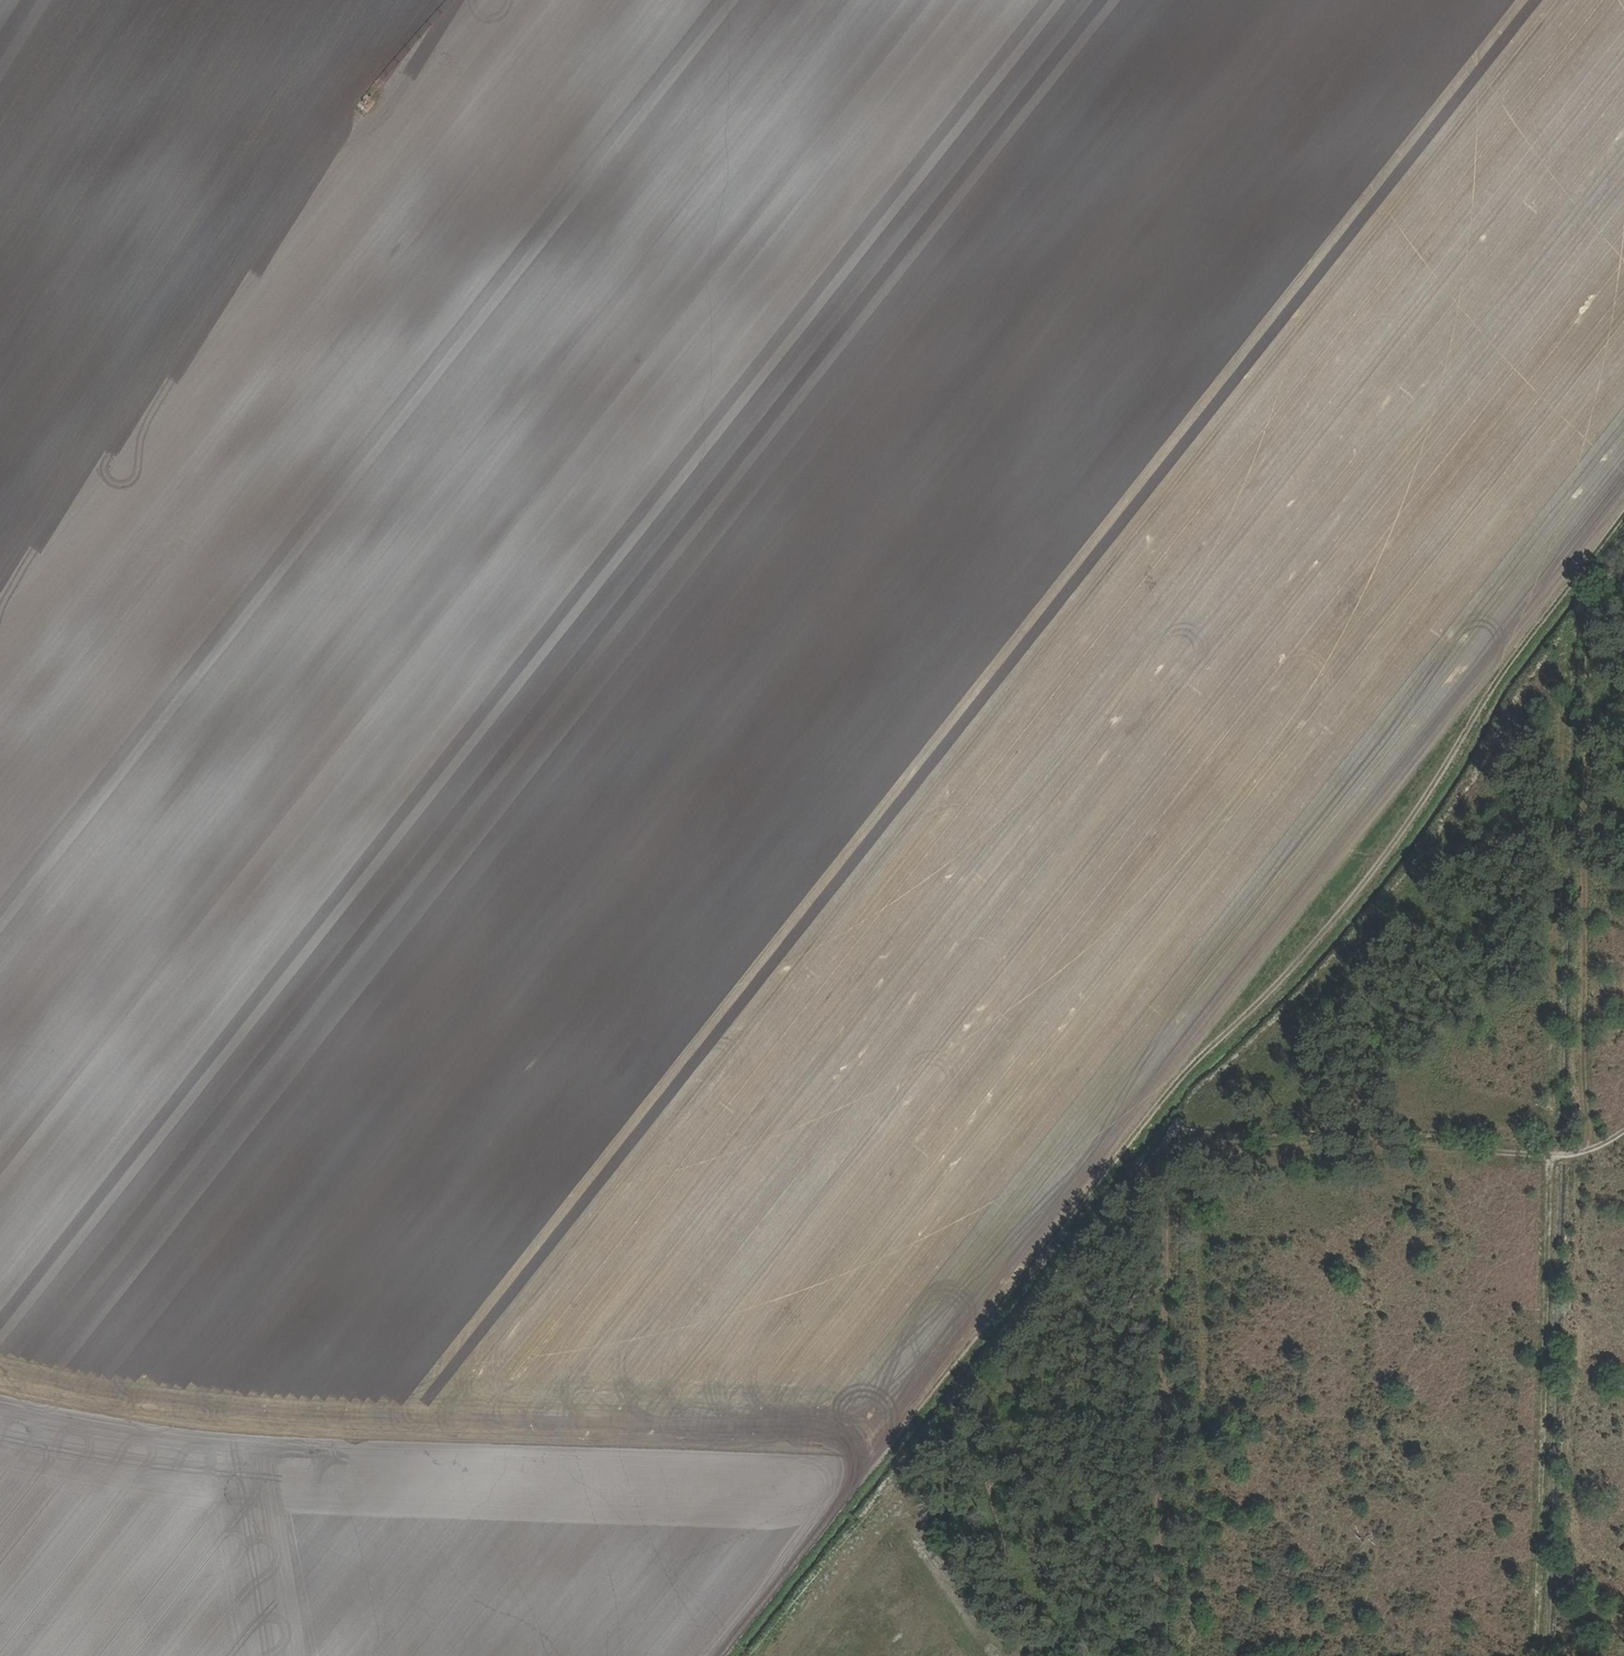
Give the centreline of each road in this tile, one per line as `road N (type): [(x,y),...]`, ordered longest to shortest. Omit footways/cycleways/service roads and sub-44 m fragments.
road 1 (track): [(1159,1655),(1176,1146),(1190,1131),(1567,1152),(1606,1147),(1623,1135)]

